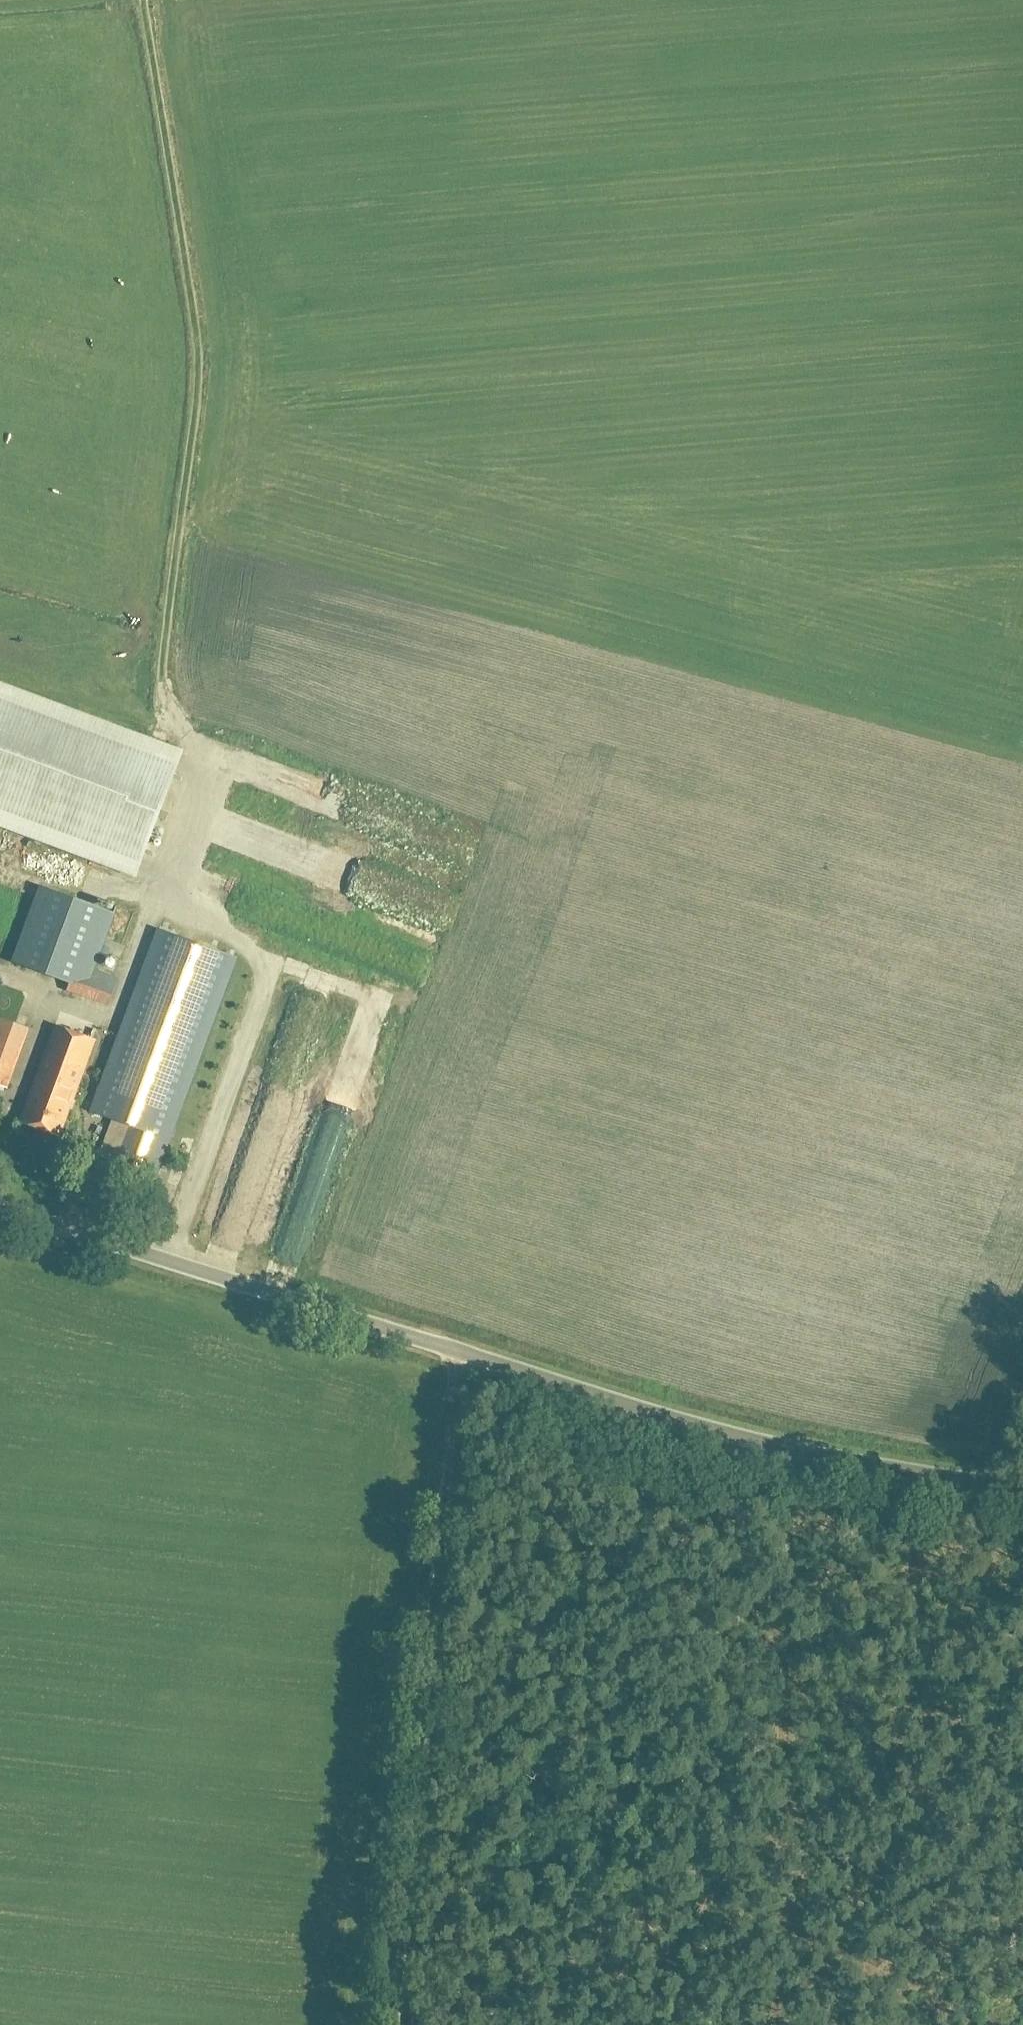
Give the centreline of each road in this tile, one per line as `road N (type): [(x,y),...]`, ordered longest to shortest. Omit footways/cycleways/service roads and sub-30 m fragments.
road 1 (unclassified): [(1022,1487),(742,1437),(0,1207)]
road 2 (track): [(144,0),(192,313),(192,412),(162,673),(166,703),(198,749),(176,904)]
road 3 (track): [(398,2024),(462,1350)]

